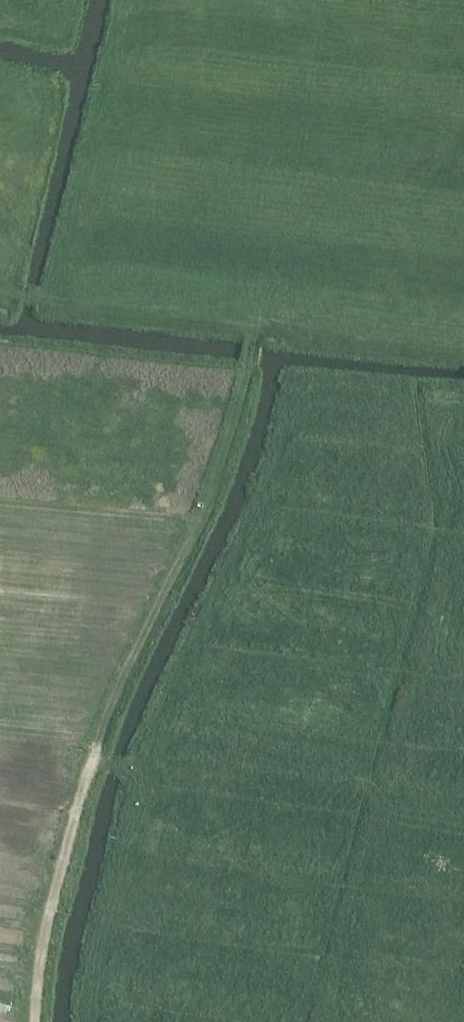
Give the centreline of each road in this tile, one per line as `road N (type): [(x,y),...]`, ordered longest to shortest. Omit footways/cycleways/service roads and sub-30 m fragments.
road 1 (track): [(83,763),(150,632),(237,425),(255,330),(15,293)]
road 2 (track): [(39,1021),(59,859),(83,763),(263,766)]
road 3 (track): [(255,330),(355,188)]

